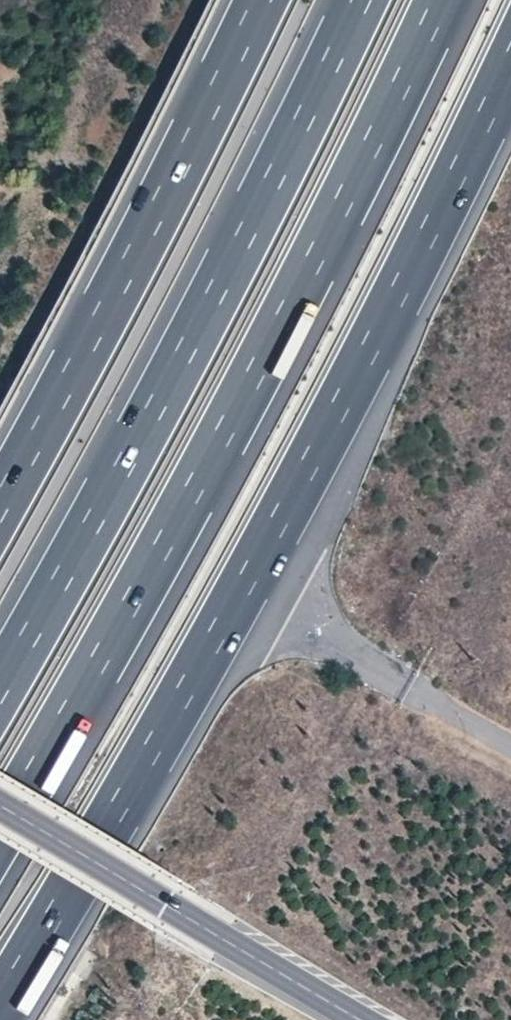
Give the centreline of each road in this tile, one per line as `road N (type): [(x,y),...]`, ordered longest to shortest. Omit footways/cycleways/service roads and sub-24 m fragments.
road 1 (motorway): [(0,1006),(247,581),(510,68)]
road 2 (motorway): [(0,829),(194,491),(441,0)]
road 3 (motorway): [(361,0),(189,344),(0,687)]
road 4 (motorway): [(261,0),(0,501)]
road 5 (tertiary): [(351,1019),(0,807)]

